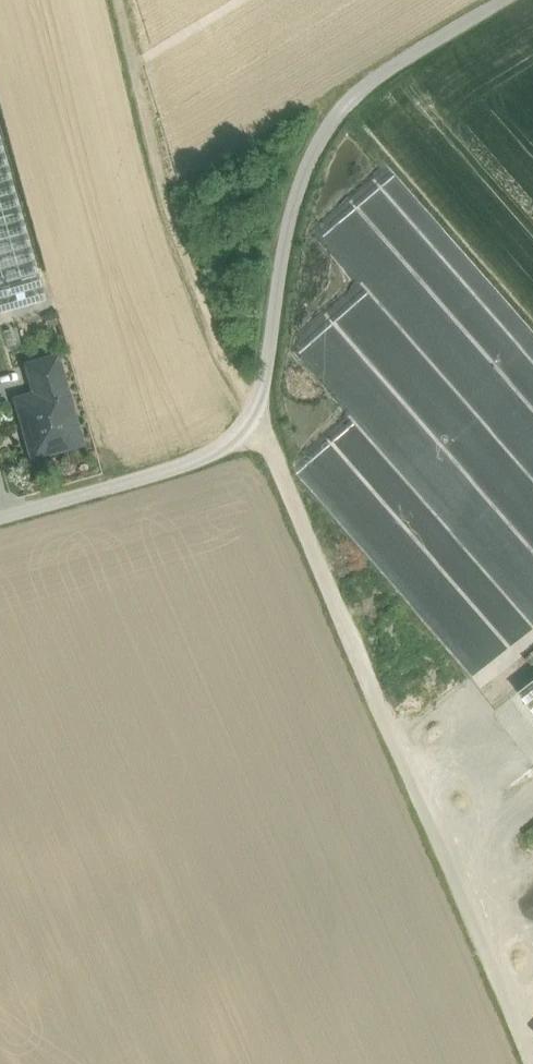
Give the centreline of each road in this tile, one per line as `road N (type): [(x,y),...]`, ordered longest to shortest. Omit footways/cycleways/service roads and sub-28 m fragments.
road 1 (track): [(506,0),(349,94),(314,148),(287,215),(256,435),(0,513)]
road 2 (track): [(532,1063),(271,451),(256,435)]

